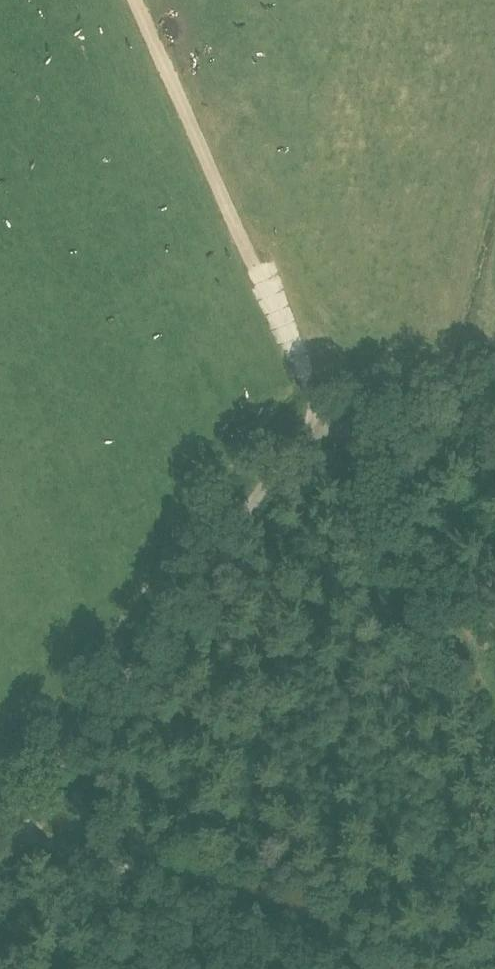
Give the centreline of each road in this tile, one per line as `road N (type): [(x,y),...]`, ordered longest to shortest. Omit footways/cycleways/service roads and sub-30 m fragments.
road 1 (track): [(143,0),(327,427),(494,702)]
road 2 (track): [(0,844),(290,450),(327,427),(494,415)]
road 3 (track): [(15,823),(274,916),(352,968)]

